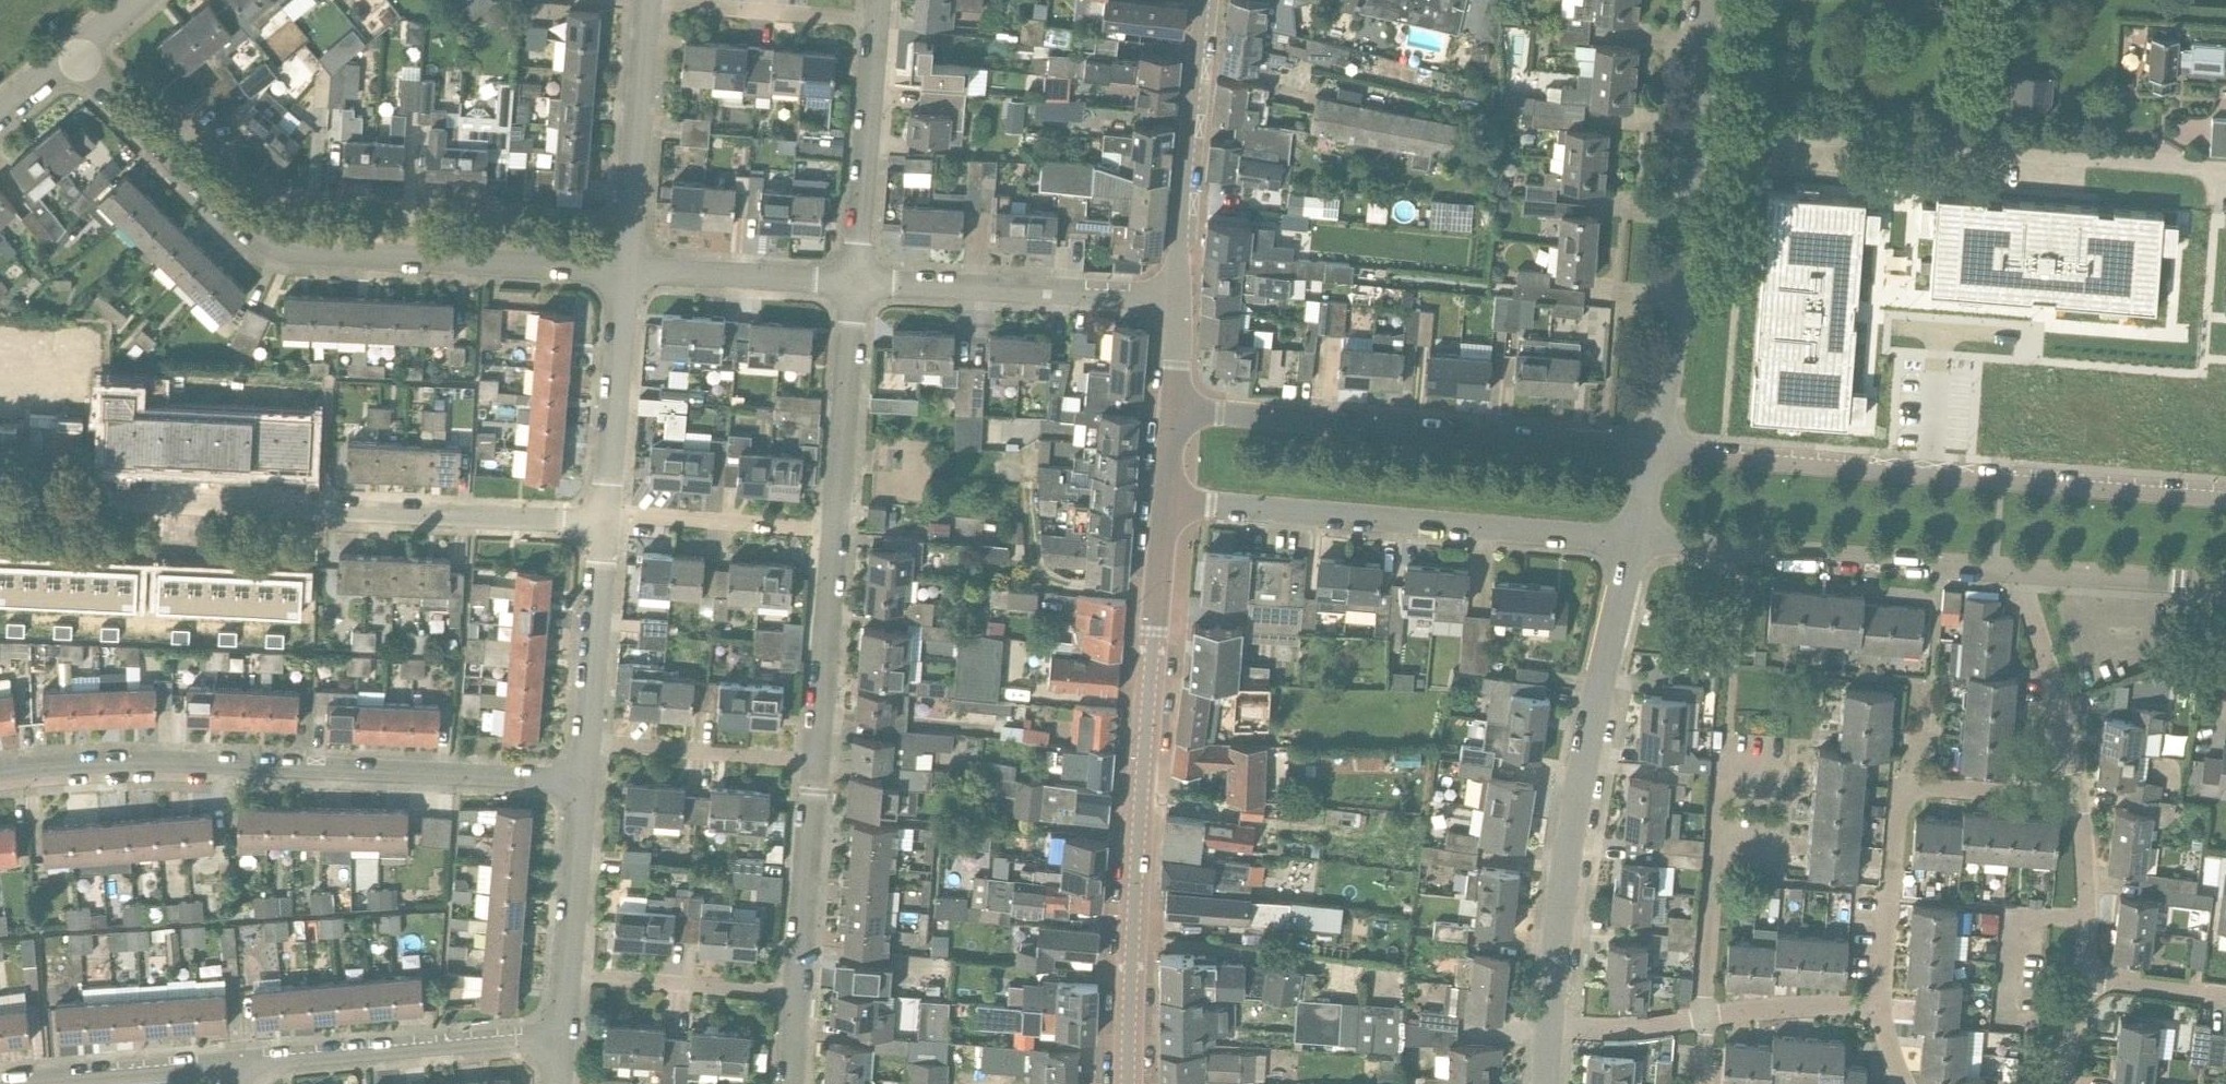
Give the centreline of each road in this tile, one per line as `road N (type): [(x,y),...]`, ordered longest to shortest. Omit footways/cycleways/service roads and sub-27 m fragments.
road 1 (residential): [(629,270),(277,248),(240,221),(77,58)]
road 2 (residential): [(606,529),(0,495)]
road 3 (residential): [(0,777),(154,763),(588,775)]
road 4 (tertiary): [(1129,1083),(1139,831),(1169,499)]
road 5 (residential): [(2225,492),(1651,447)]
road 6 (residential): [(2225,169),(1697,138)]
road 7 (residential): [(1548,1032),(1567,863),(1635,540)]
road 8 (residential): [(1651,447),(1175,410)]
road 9 (residential): [(1169,499),(1635,540)]
road 10 (residential): [(1881,1006),(1902,794),(1917,788),(2082,798)]
road 11 (residential): [(1635,540),(2018,568)]
road 12 (residential): [(237,1057),(567,1034)]
road 13 (residential): [(1181,298),(858,285)]
road 14 (residential): [(1651,447),(1697,138)]
road 15 (tertiary): [(1181,298),(1206,0)]
road 16 (residential): [(1704,1017),(1728,746)]
road 17 (residential): [(629,270),(646,0)]
road 18 (residential): [(858,285),(885,17)]
road 19 (residential): [(845,548),(858,285)]
road 20 (residential): [(606,529),(629,270)]
road 21 (residential): [(845,548),(606,529)]
road 22 (residential): [(2082,798),(2018,568)]
road 23 (residential): [(799,996),(821,761)]
road 24 (residential): [(821,761),(590,743)]
road 25 (residential): [(858,285),(629,270)]
road 26 (residential): [(799,996),(571,975)]
road 27 (residential): [(12,1083),(237,1057)]
road 28 (residential): [(885,17),(667,0)]
road 29 (residential): [(590,743),(606,529)]
road 30 (residential): [(821,761),(845,548)]
road 31 (residential): [(2018,568),(2225,583)]
road 32 (residential): [(571,975),(588,775)]
road 33 (residential): [(2087,979),(2082,798)]
road 34 (residential): [(1704,1017),(1881,1006)]
road 35 (residential): [(1548,1032),(1704,1017)]
road 36 (residential): [(1697,138),(1713,0)]
road 37 (residential): [(2225,994),(2087,979)]

